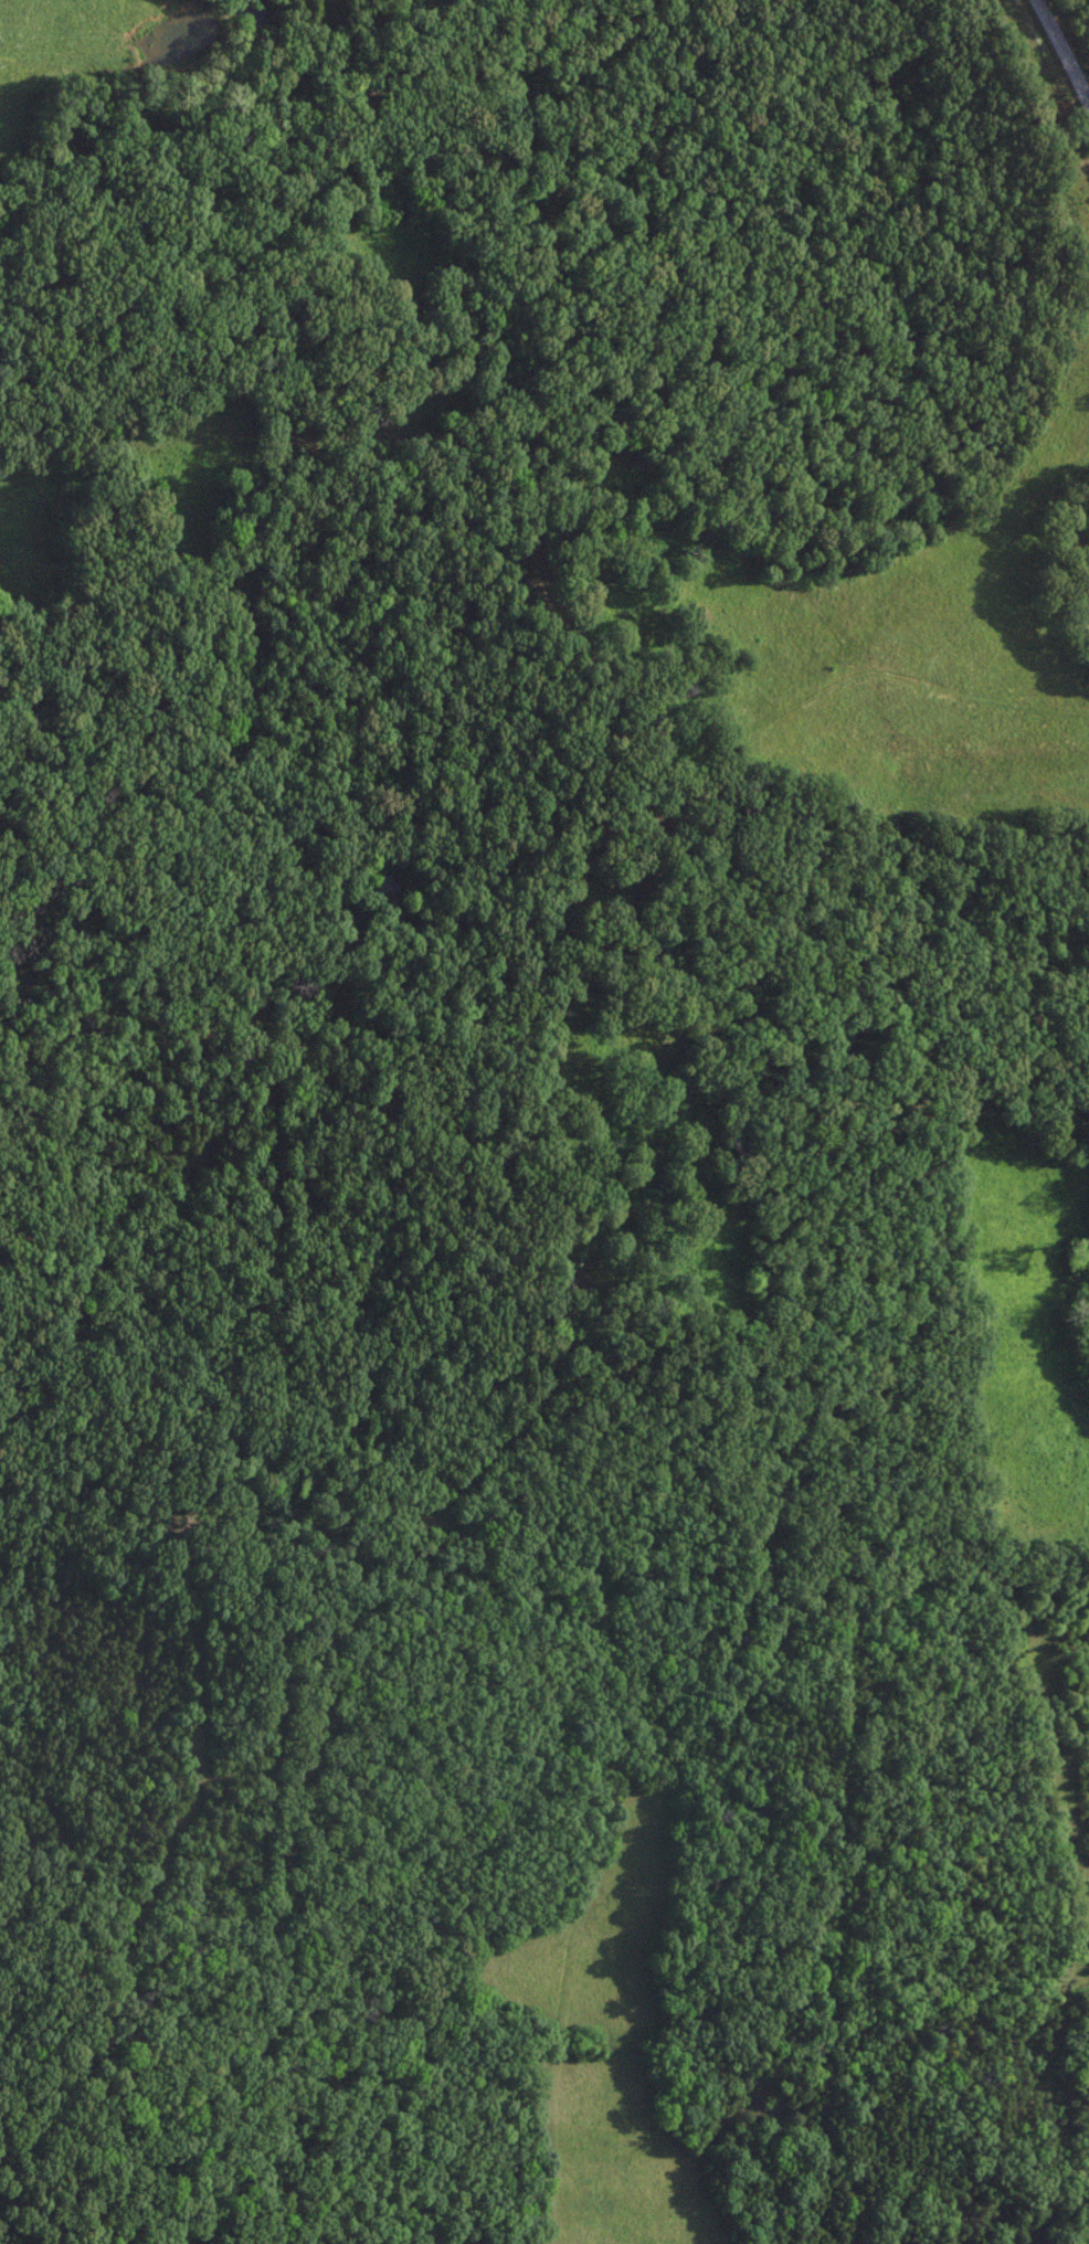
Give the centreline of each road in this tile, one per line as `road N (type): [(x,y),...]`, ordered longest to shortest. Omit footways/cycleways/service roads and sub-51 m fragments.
road 1 (secondary): [(1037,0),(1088,119)]

